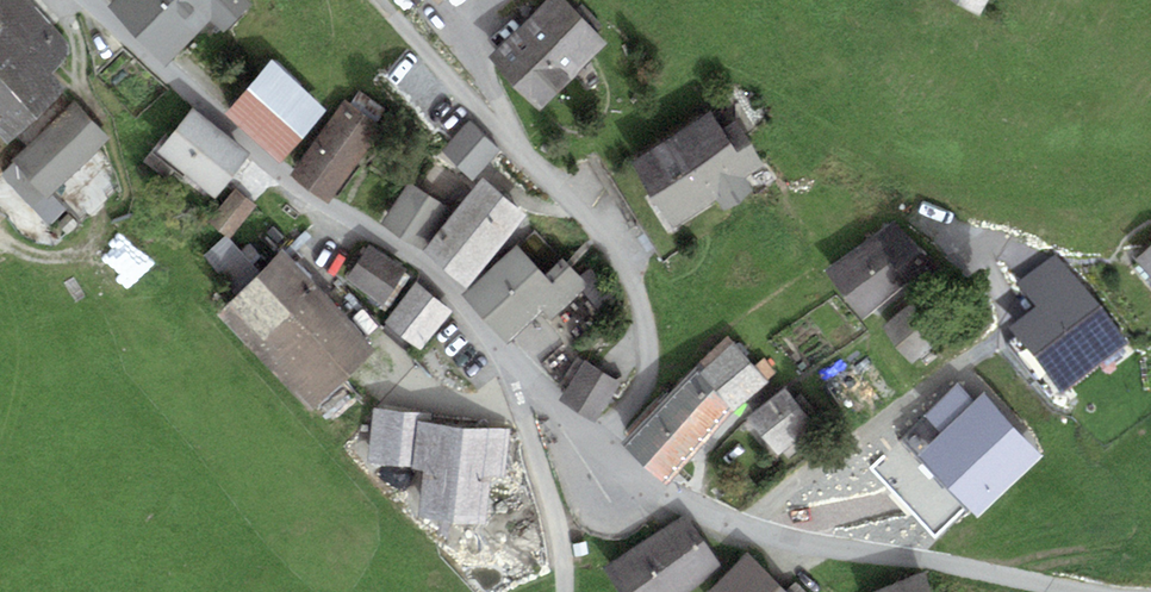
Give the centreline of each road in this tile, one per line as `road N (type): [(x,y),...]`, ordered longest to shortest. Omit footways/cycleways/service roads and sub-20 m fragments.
road 1 (unclassified): [(81,0),(303,194),(424,263),(516,382)]
road 2 (residential): [(597,442),(628,412),(649,374),(651,336),(637,275),(599,226),(377,0)]
road 3 (residential): [(597,442),(655,487),(771,537),(1093,591)]

